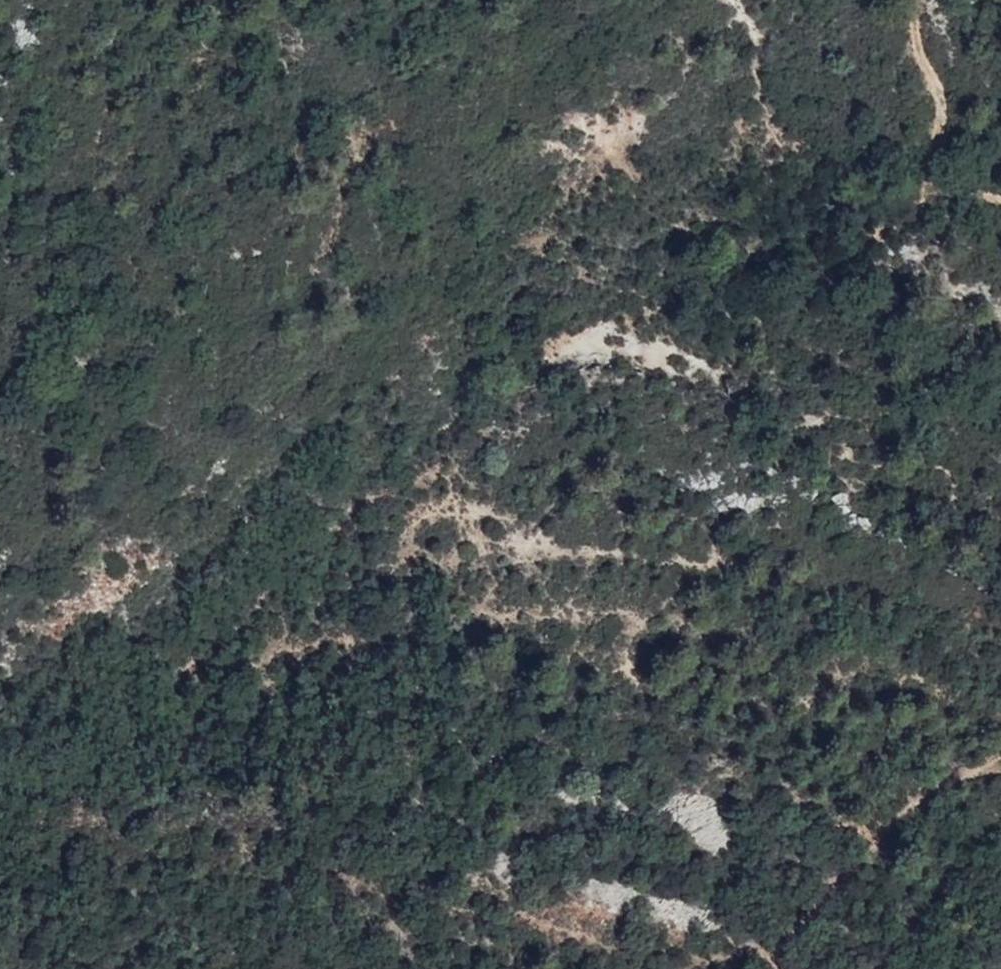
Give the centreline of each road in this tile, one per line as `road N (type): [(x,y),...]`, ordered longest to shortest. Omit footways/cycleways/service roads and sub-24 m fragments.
road 1 (track): [(916,0),(915,41),(941,93),(939,121),(911,162),(923,187),(1000,196)]

